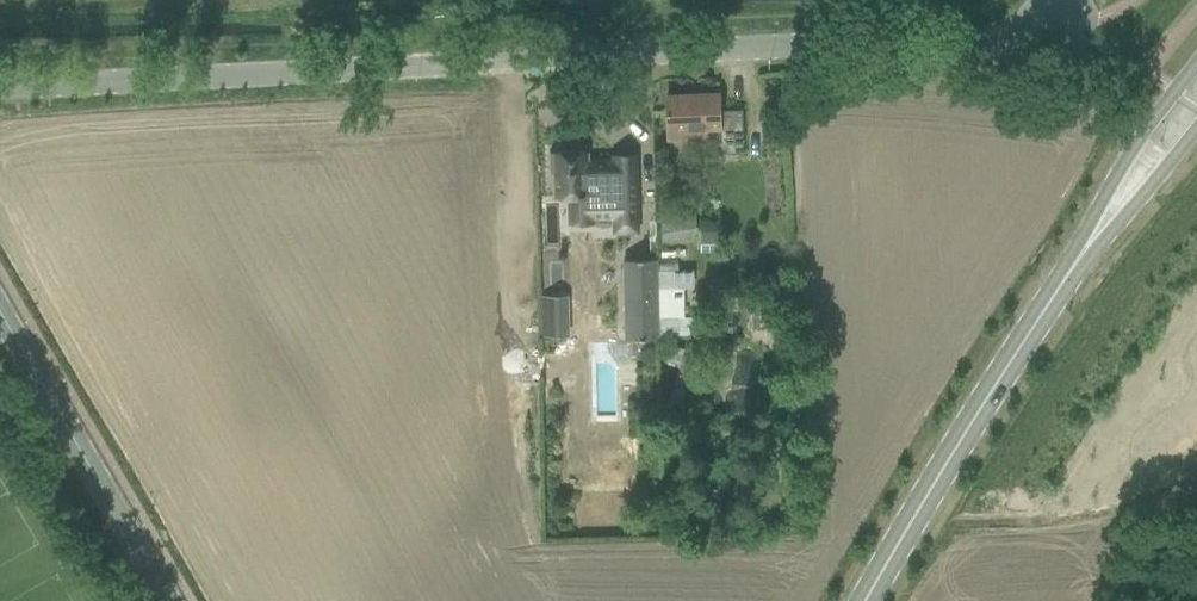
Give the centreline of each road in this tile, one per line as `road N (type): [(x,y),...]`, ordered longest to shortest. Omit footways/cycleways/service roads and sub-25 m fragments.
road 1 (unclassified): [(0,79),(981,44),(1054,17)]
road 2 (secondary): [(1106,216),(964,430),(863,600)]
road 3 (unclassified): [(168,600),(0,308)]
road 4 (secondary): [(1196,65),(1140,136),(1106,216)]
road 5 (secondary): [(1106,216),(1196,127)]

